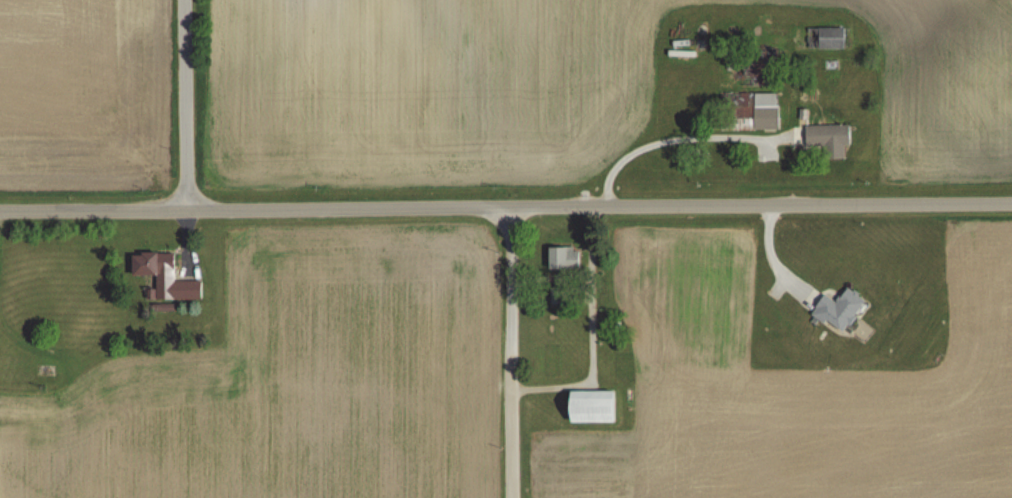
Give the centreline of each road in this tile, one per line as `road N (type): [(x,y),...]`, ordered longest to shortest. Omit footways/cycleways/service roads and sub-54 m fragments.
road 1 (tertiary): [(0,193),(174,192),(510,209),(1011,204)]
road 2 (residential): [(512,497),(510,209)]
road 3 (residential): [(174,192),(175,0)]

